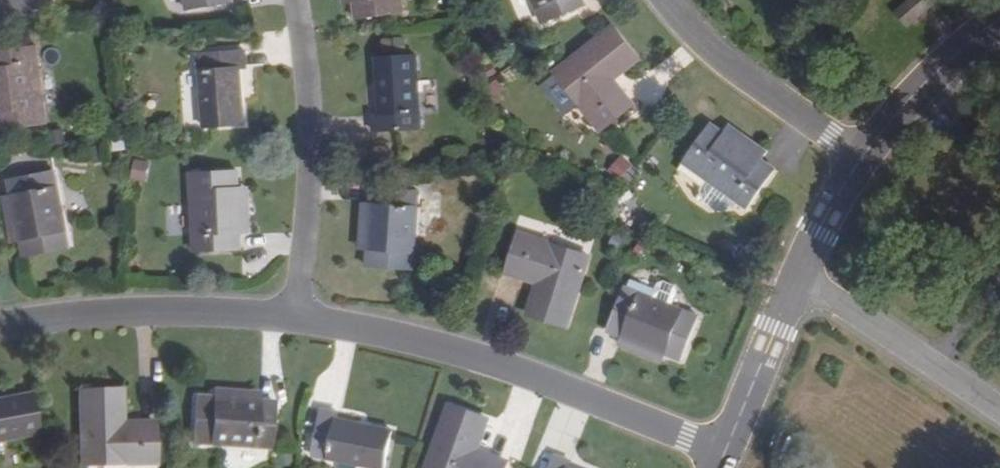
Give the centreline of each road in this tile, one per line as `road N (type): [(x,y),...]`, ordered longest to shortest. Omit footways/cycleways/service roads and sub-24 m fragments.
road 1 (residential): [(714,458),(586,403),(432,350),(293,318)]
road 2 (unclassified): [(293,318),(309,148),(289,0)]
road 3 (residential): [(293,318),(101,315),(0,331)]
road 4 (residential): [(656,0),(724,76),(858,162)]
road 5 (residential): [(999,420),(791,286)]
road 6 (residential): [(858,162),(930,75),(999,17)]
road 7 (residential): [(714,458),(791,286)]
road 8 (residential): [(791,286),(858,162)]

